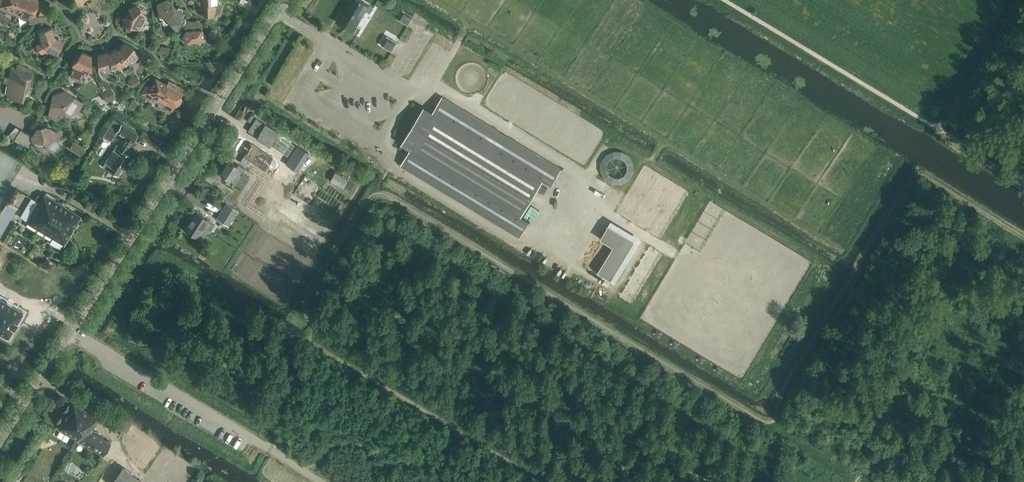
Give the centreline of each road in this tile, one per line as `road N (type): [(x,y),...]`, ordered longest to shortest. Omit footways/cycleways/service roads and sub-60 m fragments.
road 1 (unclassified): [(0,444),(289,0)]
road 2 (track): [(241,129),(252,116),(263,118),(315,153),(328,181)]

